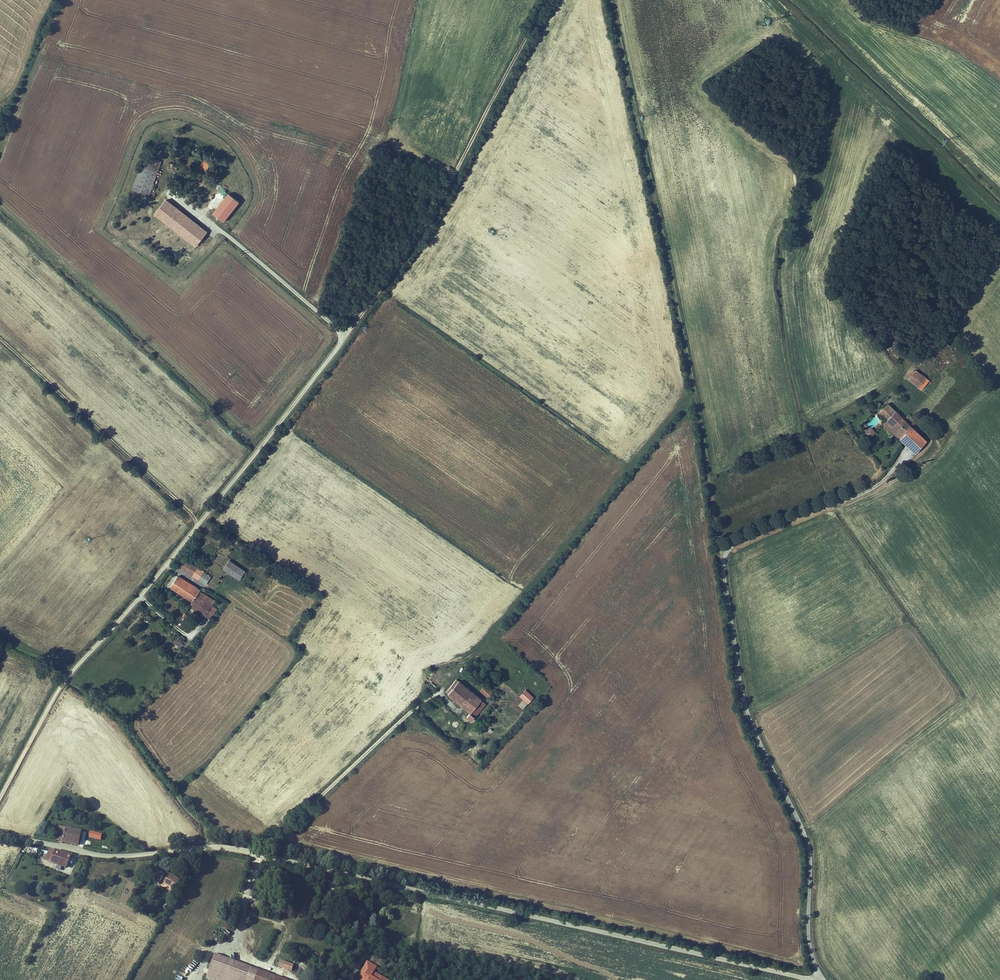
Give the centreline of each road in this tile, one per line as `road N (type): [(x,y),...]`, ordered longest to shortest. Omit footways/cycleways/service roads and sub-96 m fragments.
road 1 (tertiary): [(0,835),(104,857),(231,849),(809,979)]
road 2 (unclassified): [(225,234),(334,326),(339,345),(63,684),(0,796)]
road 3 (unclassified): [(906,452),(871,490),(741,540),(723,565),(745,708),(808,846),(810,945),(821,979)]
road 4 (track): [(609,0),(725,557)]
road 5 (track): [(339,345),(417,239),(546,0)]
road 6 (track): [(439,694),(694,392)]

